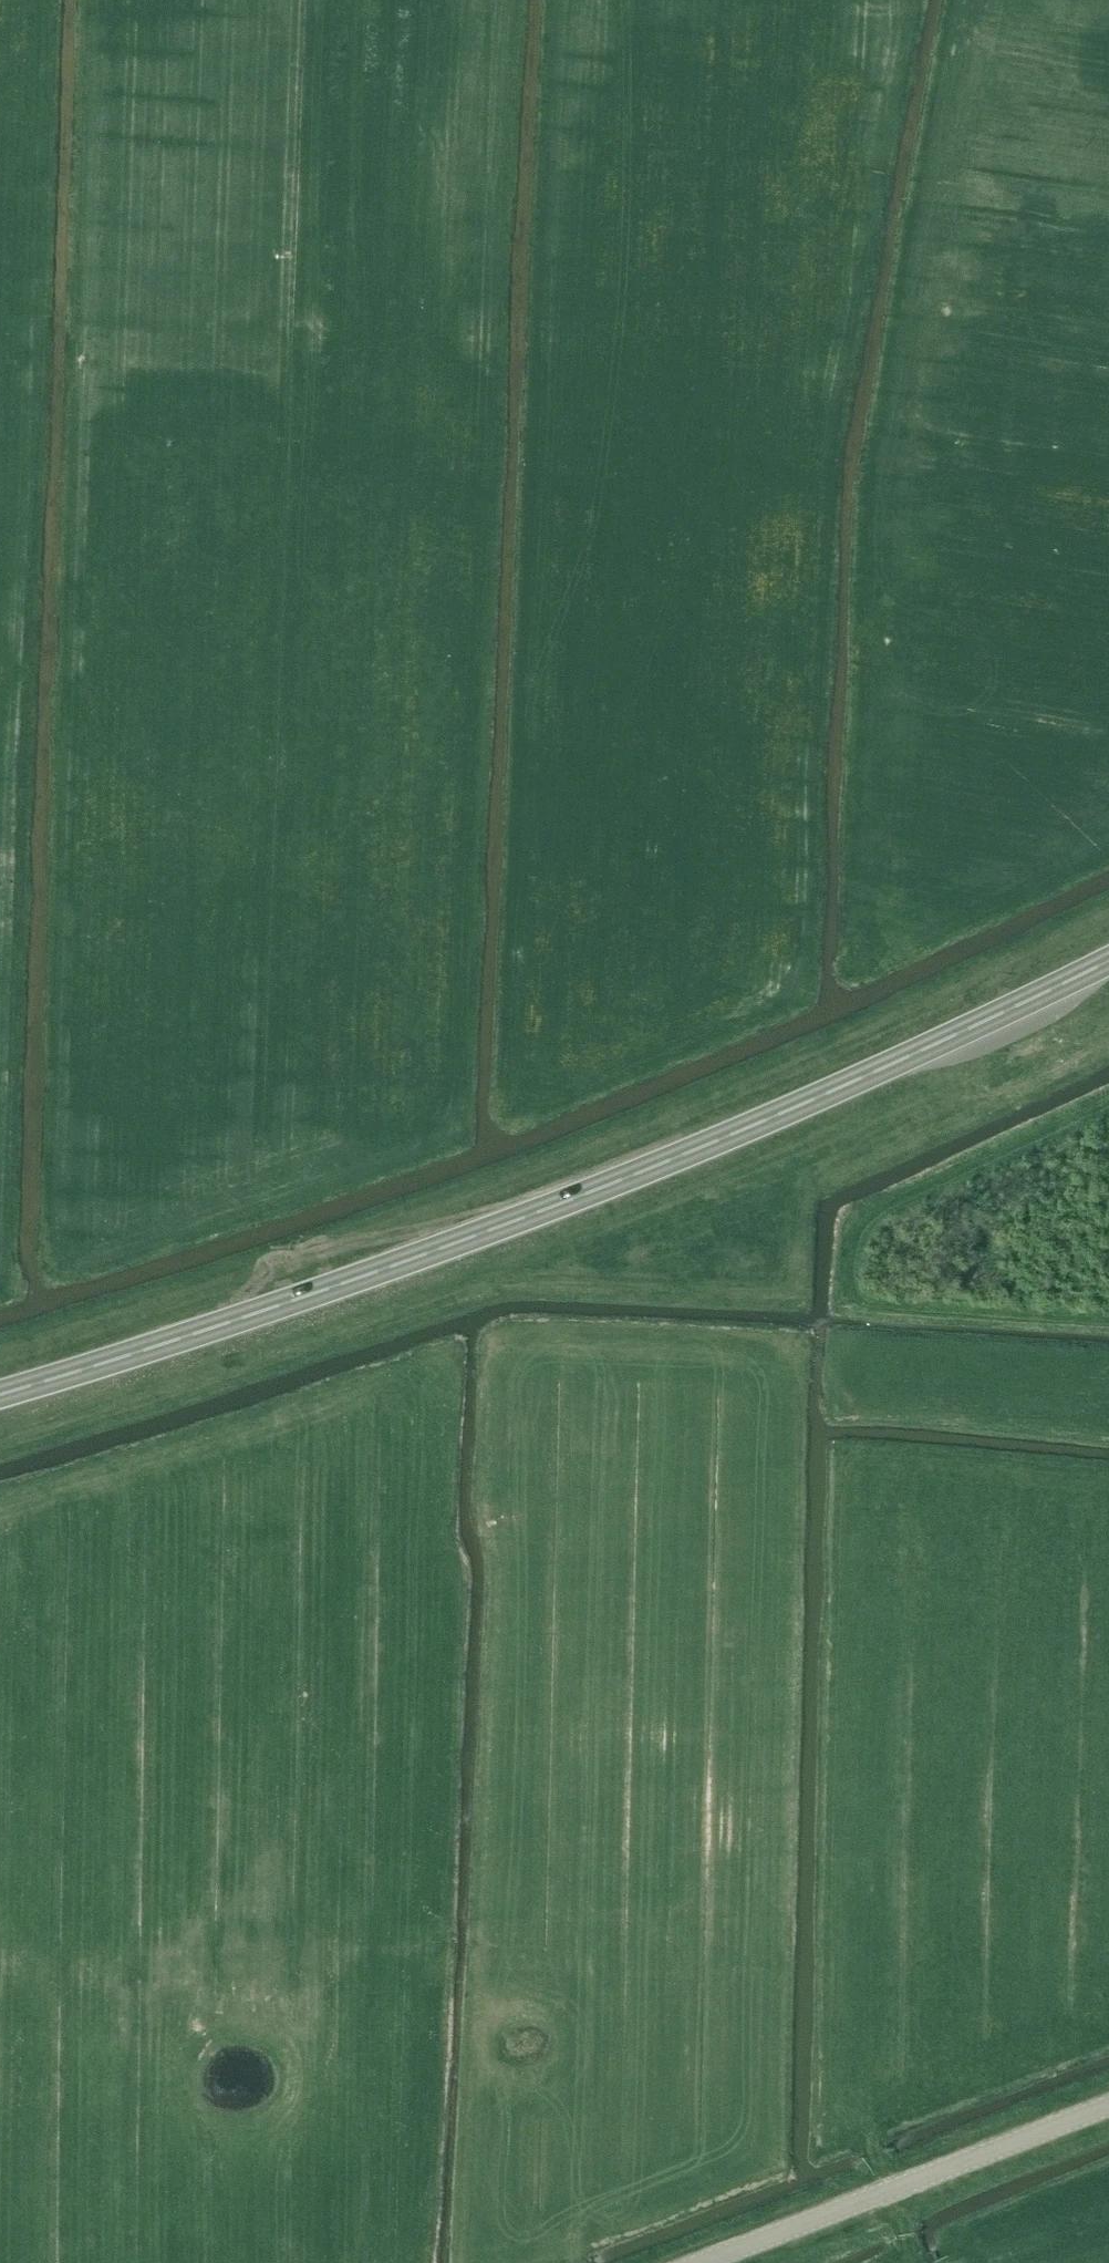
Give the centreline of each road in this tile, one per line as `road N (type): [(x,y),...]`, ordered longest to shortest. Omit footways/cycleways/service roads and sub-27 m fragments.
road 1 (trunk): [(0,1395),(537,1213),(792,1109),(1108,961)]
road 2 (tertiary): [(702,2262),(1108,2105)]

